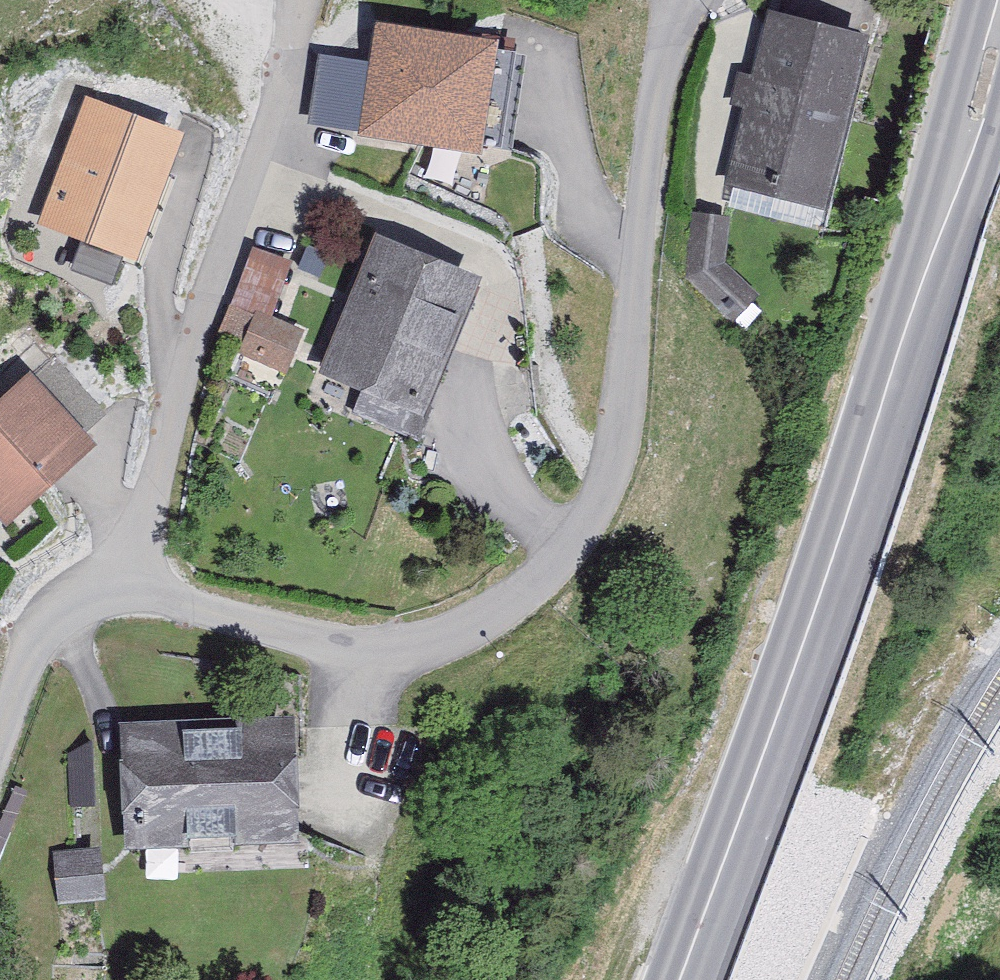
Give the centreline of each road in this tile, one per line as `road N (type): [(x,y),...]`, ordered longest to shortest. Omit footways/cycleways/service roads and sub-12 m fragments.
road 1 (residential): [(695,0),(656,112),(611,484),(551,571),(465,627),(384,646),(286,635),(124,591)]
road 2 (secondary): [(679,979),(891,393),(996,0)]
road 3 (residential): [(124,591),(132,541),(165,471),(221,262),(309,0)]
road 4 (residential): [(124,591),(88,594),(45,622),(0,744)]

